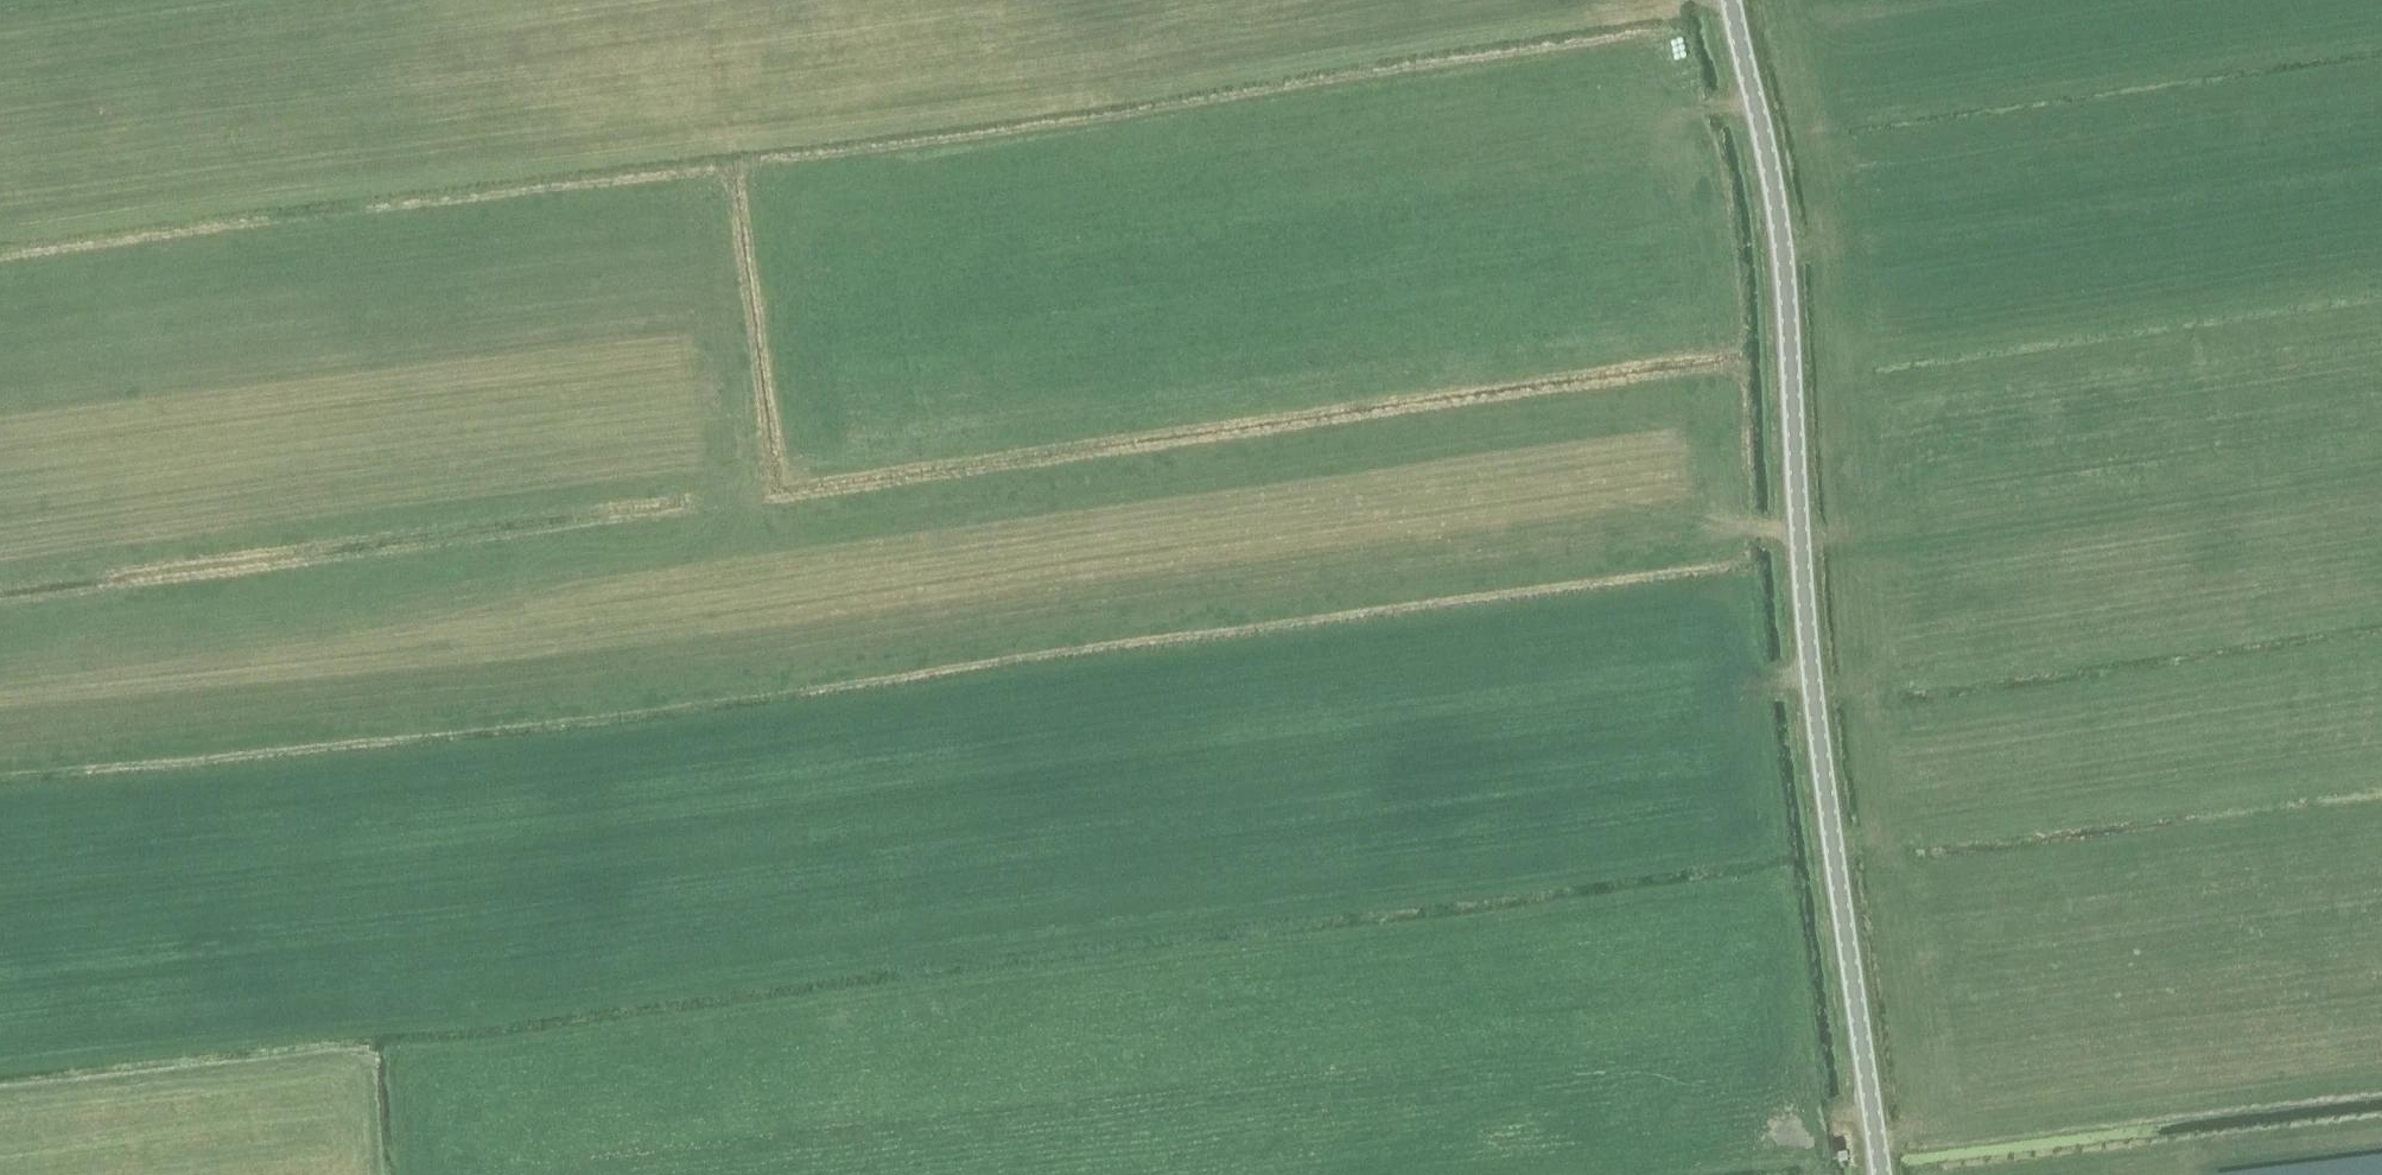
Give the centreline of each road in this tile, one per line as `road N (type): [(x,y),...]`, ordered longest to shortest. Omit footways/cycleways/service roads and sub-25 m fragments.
road 1 (unclassified): [(1881,1174),(1812,688),(1785,259),(1731,0)]

